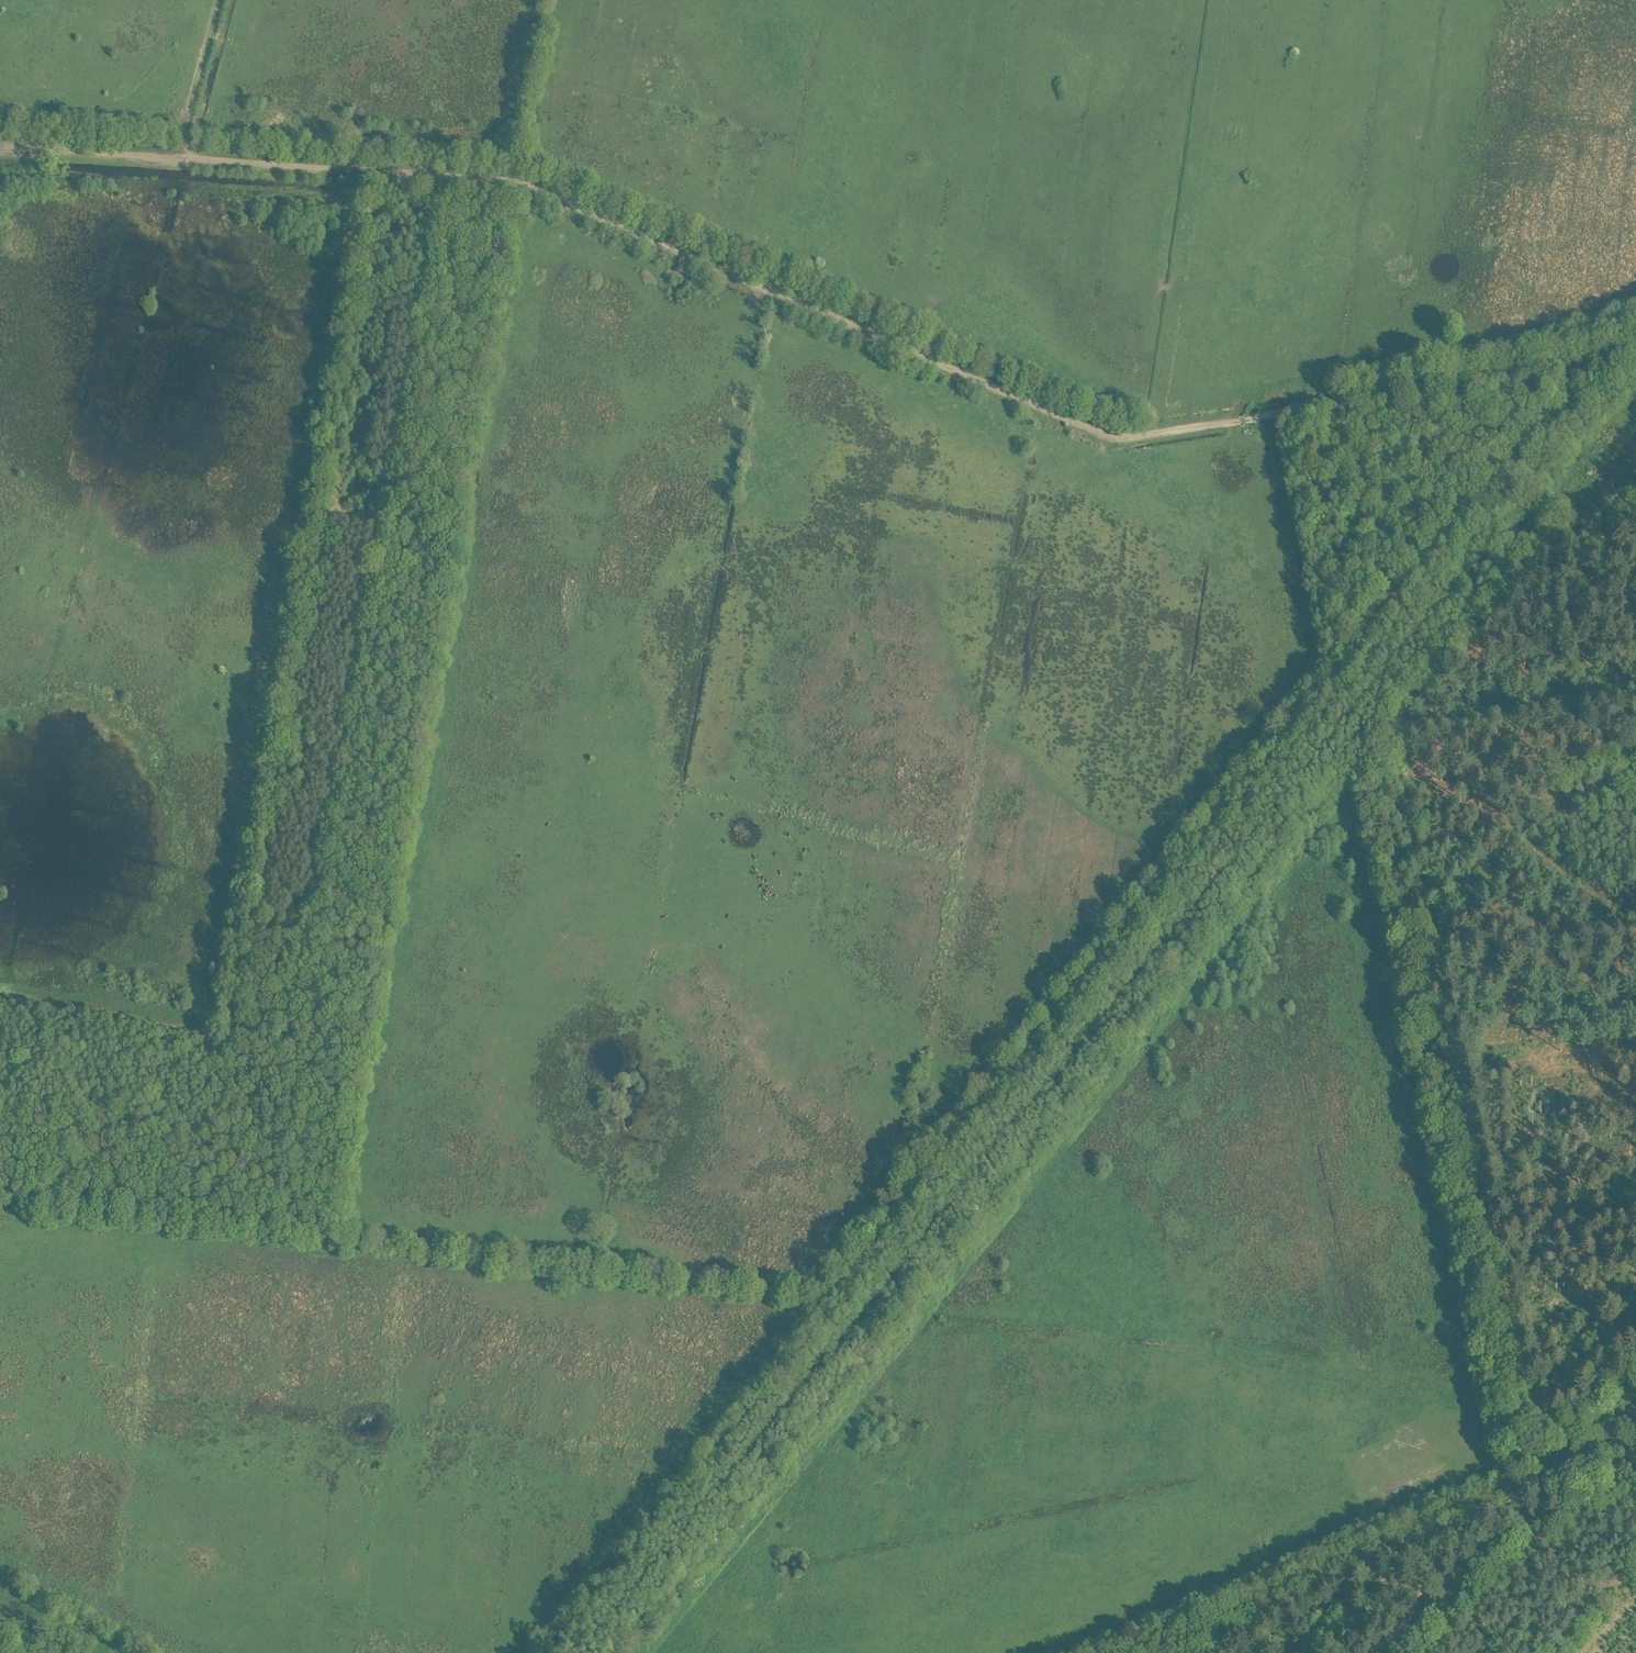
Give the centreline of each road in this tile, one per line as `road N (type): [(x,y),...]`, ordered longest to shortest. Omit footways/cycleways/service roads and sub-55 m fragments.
road 1 (track): [(1635,357),(1123,438),(516,187),(0,147)]
road 2 (tertiary): [(1153,1652),(1552,1476),(1635,1413)]
road 3 (track): [(1534,1401),(1635,1303)]

